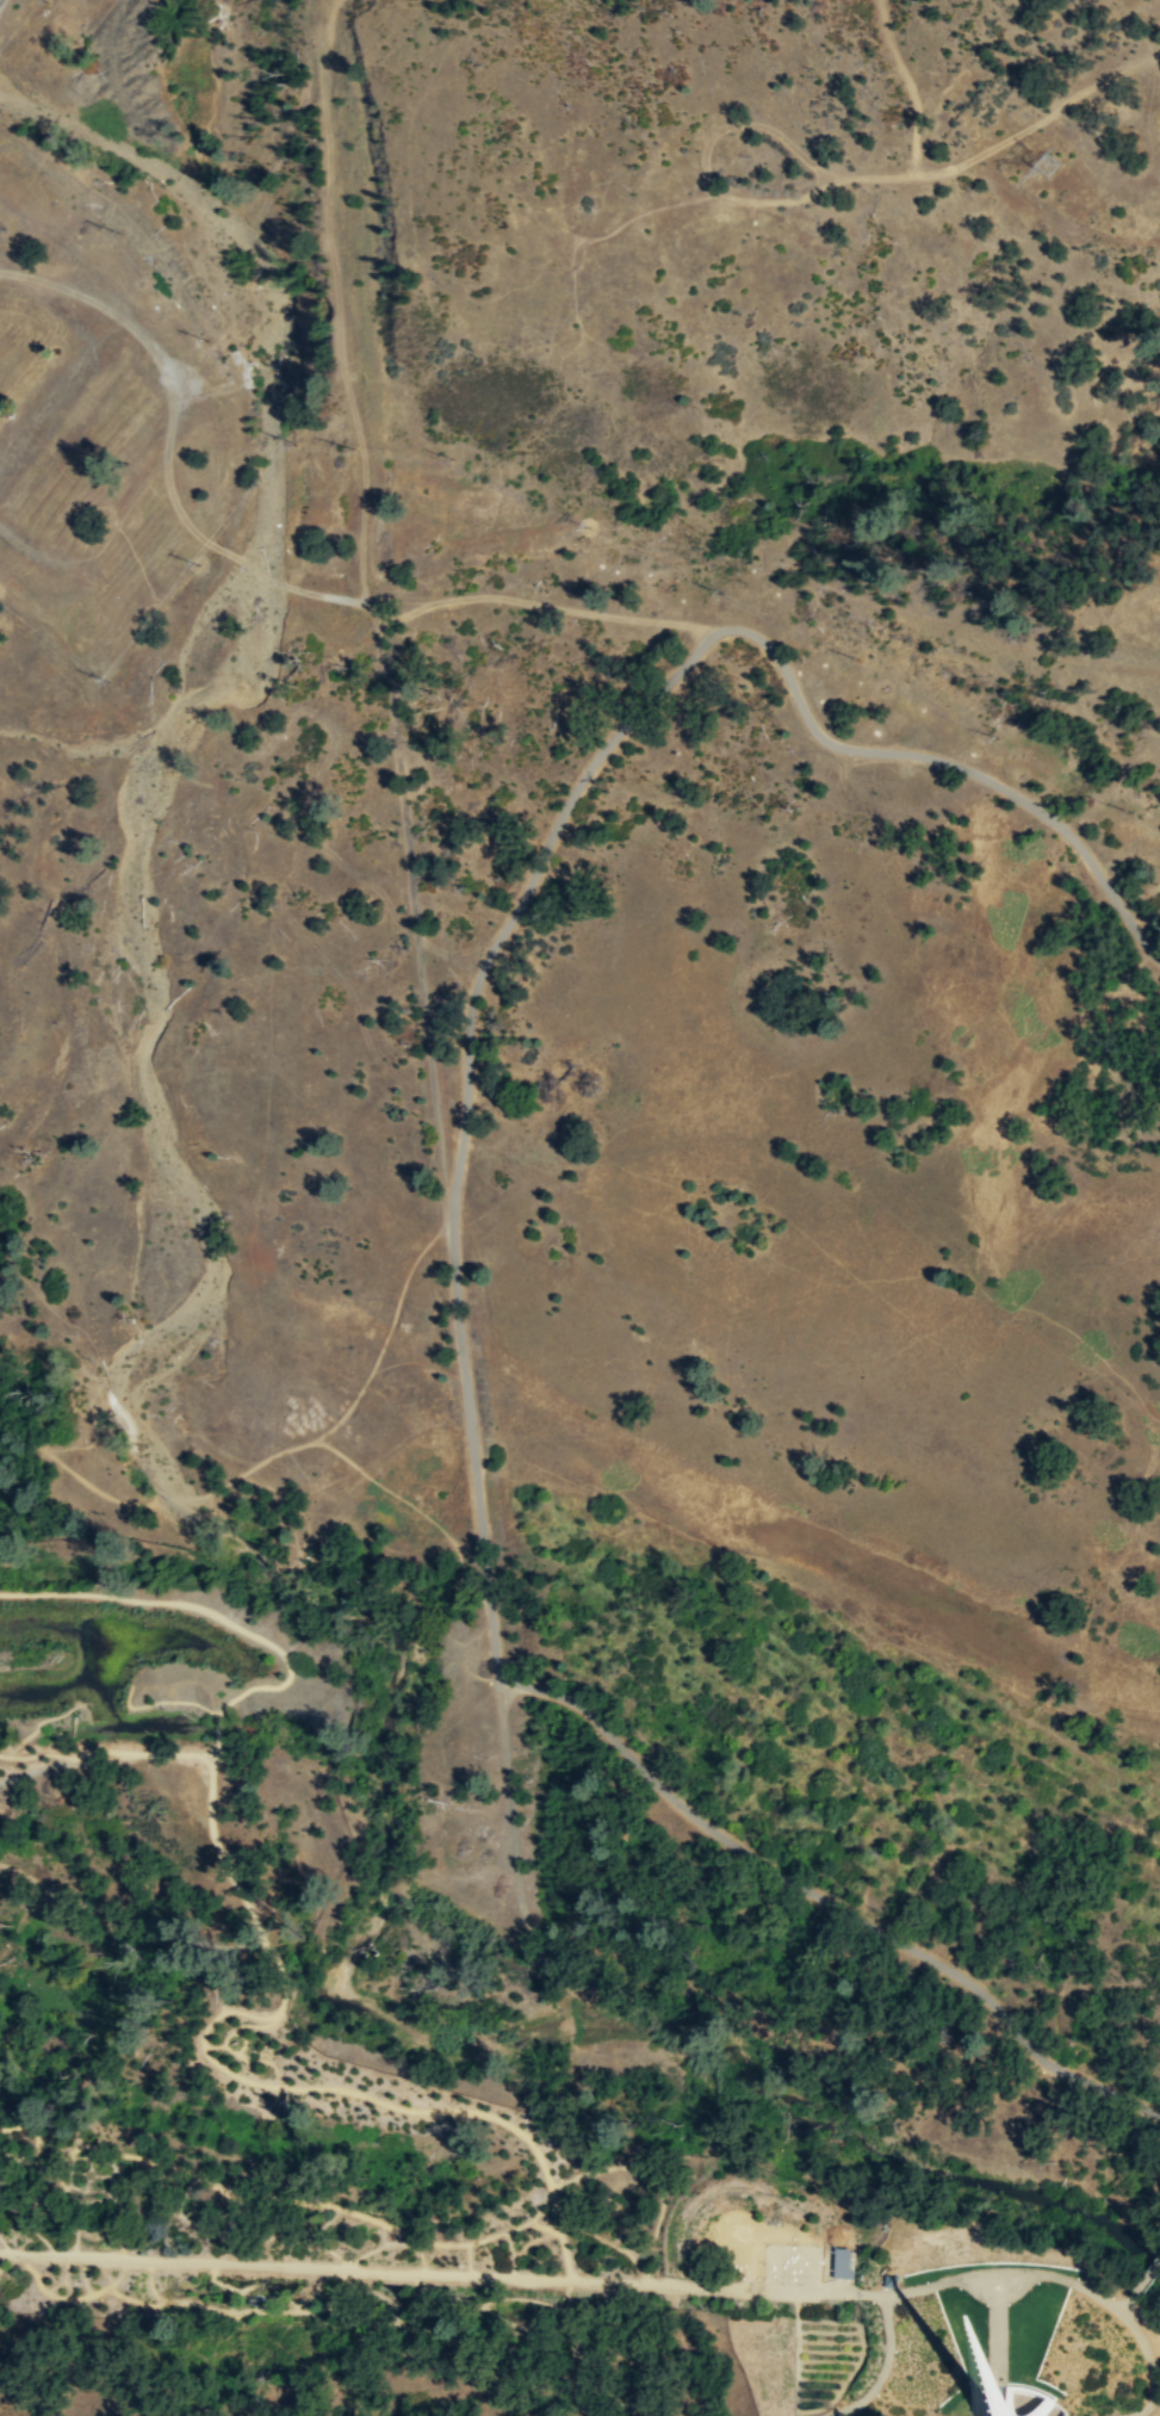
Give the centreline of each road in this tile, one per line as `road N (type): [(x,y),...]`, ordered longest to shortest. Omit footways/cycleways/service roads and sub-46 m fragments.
road 1 (track): [(714,633),(495,596),(343,600),(290,587),(204,539),(178,507),(166,464),(172,402),(139,332),(99,303),(0,272)]
road 2 (track): [(371,600),(390,686),(451,1215)]
road 3 (track): [(1159,52),(941,172),(839,178)]
road 4 (track): [(839,178),(746,124),(715,131),(706,155),(711,184),(731,198),(800,199),(839,178)]

